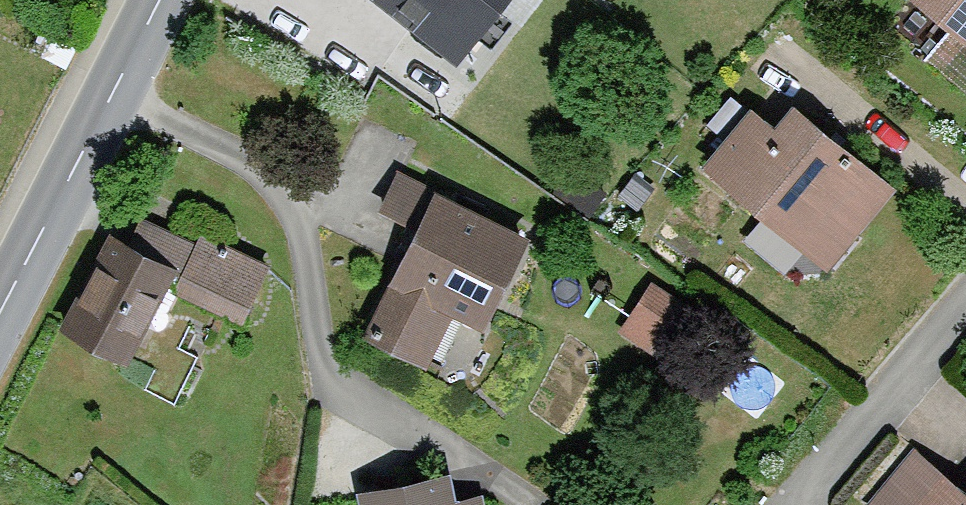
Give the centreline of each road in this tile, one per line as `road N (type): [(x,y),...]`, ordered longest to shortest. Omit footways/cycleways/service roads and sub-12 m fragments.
road 1 (residential): [(113,101),(256,156),(291,187),(325,358),(349,386),(450,445)]
road 2 (tertiary): [(0,313),(113,101)]
road 3 (residential): [(835,504),(965,344)]

